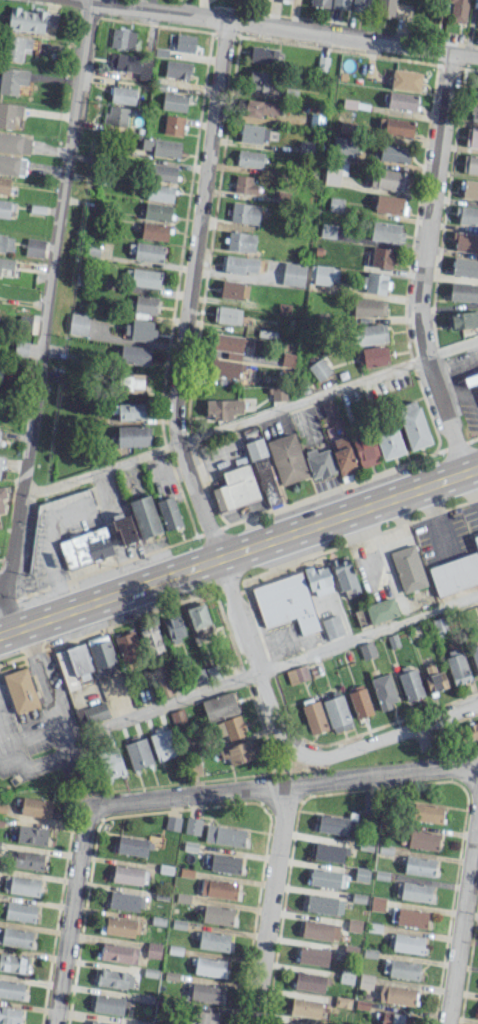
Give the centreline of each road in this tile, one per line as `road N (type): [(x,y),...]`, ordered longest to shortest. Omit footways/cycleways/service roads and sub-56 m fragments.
road 1 (residential): [(229,21),(176,423),(278,732),(295,754)]
road 2 (residential): [(91,4),(3,610)]
road 3 (primary): [(0,635),(477,467)]
road 4 (residential): [(454,53),(421,304),(431,376),(464,472)]
road 5 (residential): [(477,56),(64,0)]
road 6 (residential): [(95,733),(477,597)]
road 7 (residential): [(477,763),(89,805)]
road 8 (residential): [(290,787),(253,1023)]
road 9 (residential): [(477,802),(445,1023)]
road 10 (residential): [(89,805),(55,1023)]
road 11 (residential): [(295,754),(319,757),(477,705)]

